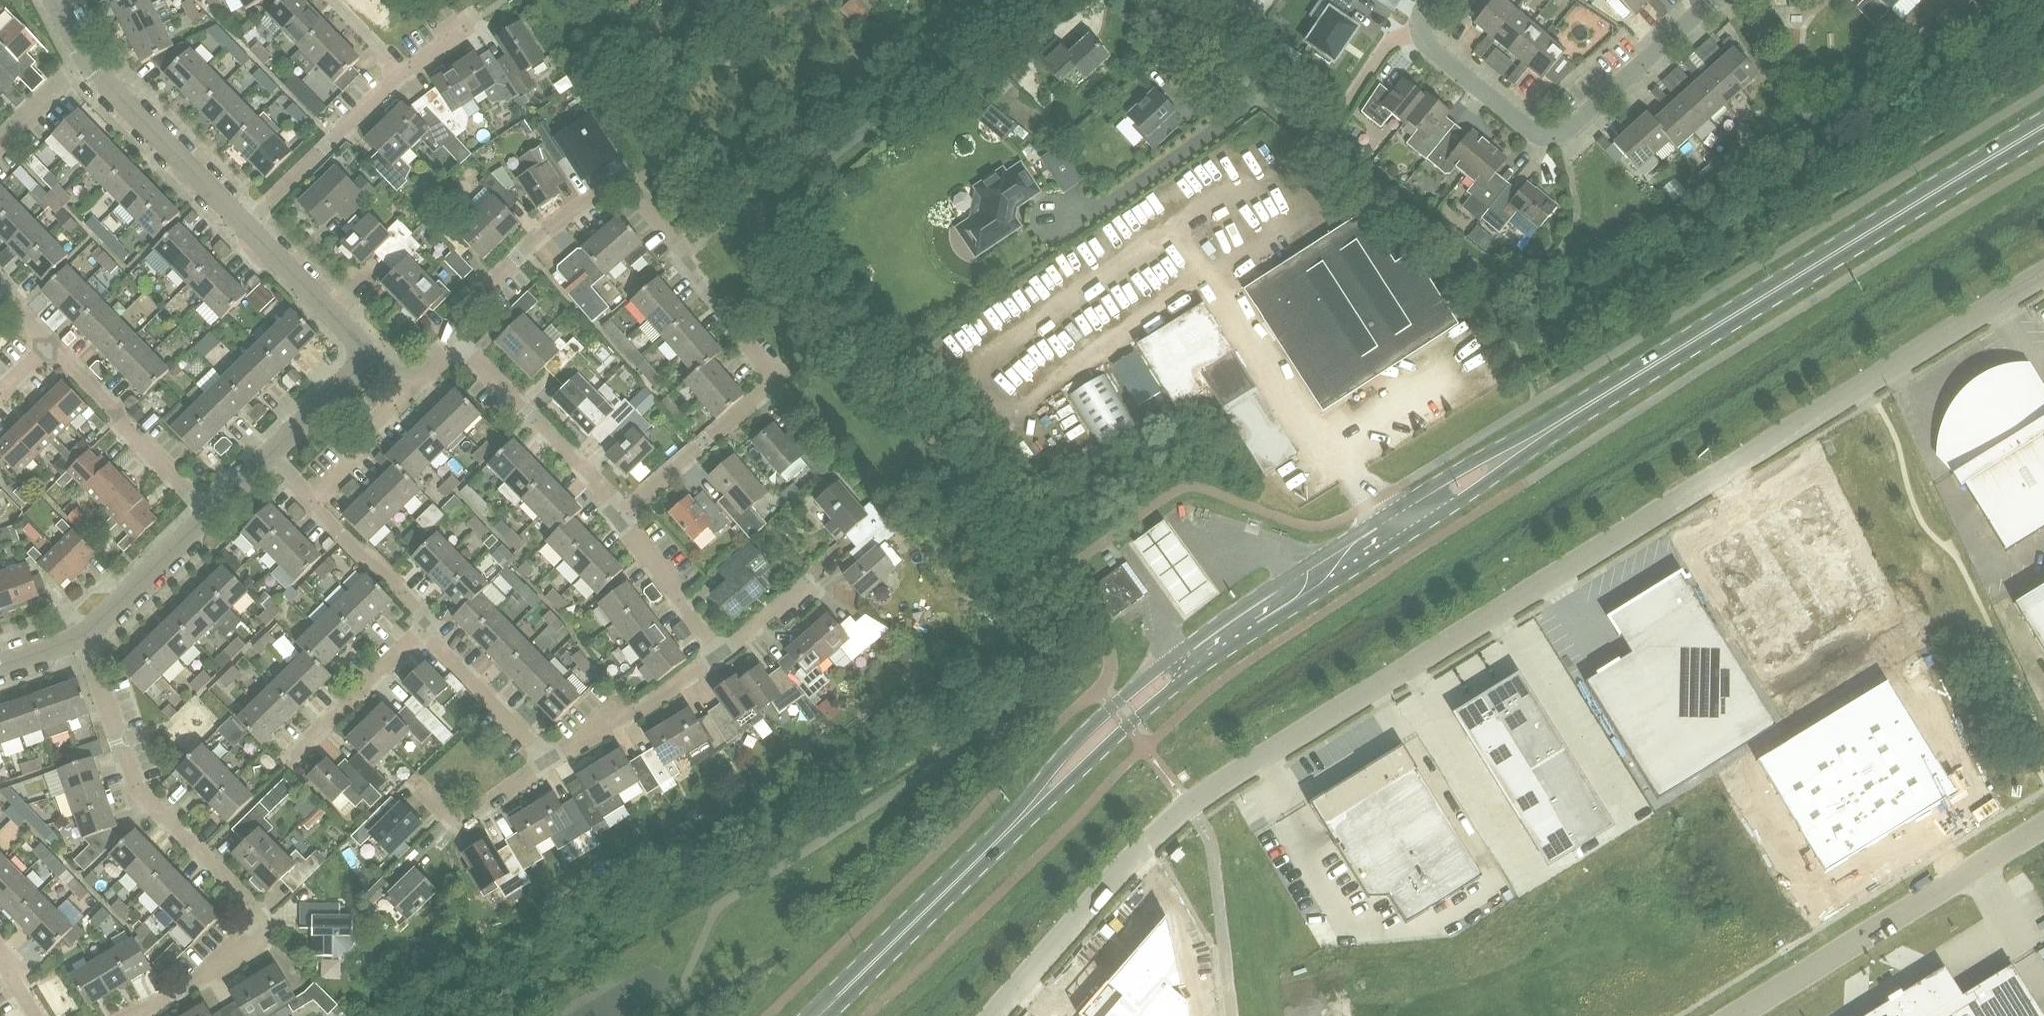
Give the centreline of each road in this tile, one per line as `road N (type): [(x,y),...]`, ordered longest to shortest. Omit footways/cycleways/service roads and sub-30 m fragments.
road 1 (unclassified): [(2043,274),(1191,807),(997,1015)]
road 2 (secondary): [(1195,659),(1391,527),(2043,126)]
road 3 (residential): [(623,514),(780,380),(627,178),(546,230),(450,324),(460,347)]
road 4 (residential): [(135,1015),(260,935),(258,910),(136,790),(82,637)]
road 5 (residential): [(1423,32),(1438,54),(1540,133),(1564,136),(1715,0)]
road 6 (unclassified): [(1736,1015),(2043,825)]
road 7 (residential): [(1423,32),(1383,51),(1331,122),(1319,124),(1257,86),(1153,0)]
road 8 (residential): [(248,226),(403,73),(451,44),(475,15)]
road 9 (secondary): [(1195,659),(1164,668),(1111,706),(997,842)]
road 10 (secondary): [(997,842),(1146,728),(1195,659)]
road 11 (secondary): [(818,1015),(997,842)]
road 12 (residential): [(213,513),(54,341)]
road 13 (residential): [(623,514),(460,347)]
road 14 (residential): [(248,226),(89,60)]
road 15 (residential): [(285,765),(431,620)]
road 16 (residential): [(548,762),(719,656)]
road 17 (residential): [(548,762),(432,638),(431,620)]
road 18 (residential): [(82,637),(213,513)]
road 19 (residential): [(719,656),(623,514)]
road 20 (residential): [(411,781),(453,819),(466,820),(548,762)]
road 21 (residential): [(431,620),(312,500)]
road 22 (residential): [(362,346),(248,226)]
road 23 (residential): [(271,455),(354,375),(362,346)]
road 24 (residential): [(0,145),(89,60)]

